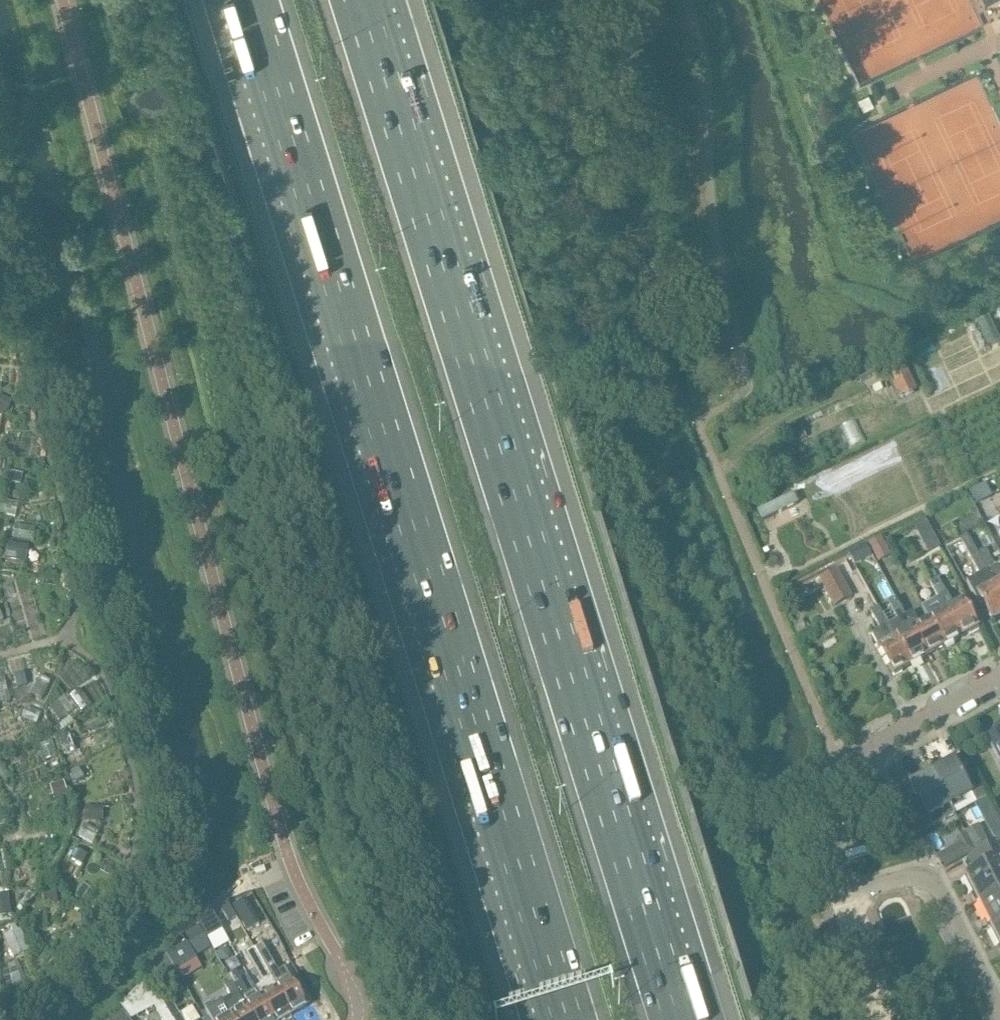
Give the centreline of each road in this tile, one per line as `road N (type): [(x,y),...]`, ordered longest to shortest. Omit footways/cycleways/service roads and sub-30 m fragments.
road 1 (motorway): [(250,0),(569,1019)]
road 2 (motorway): [(680,1019),(362,0)]
road 3 (residential): [(839,895),(822,838),(818,786),(840,765),(999,678)]
road 4 (residential): [(999,1013),(932,878),(839,895)]
road 5 (residential): [(355,1019),(351,985),(290,862)]
road 6 (residential): [(878,1019),(839,895)]

